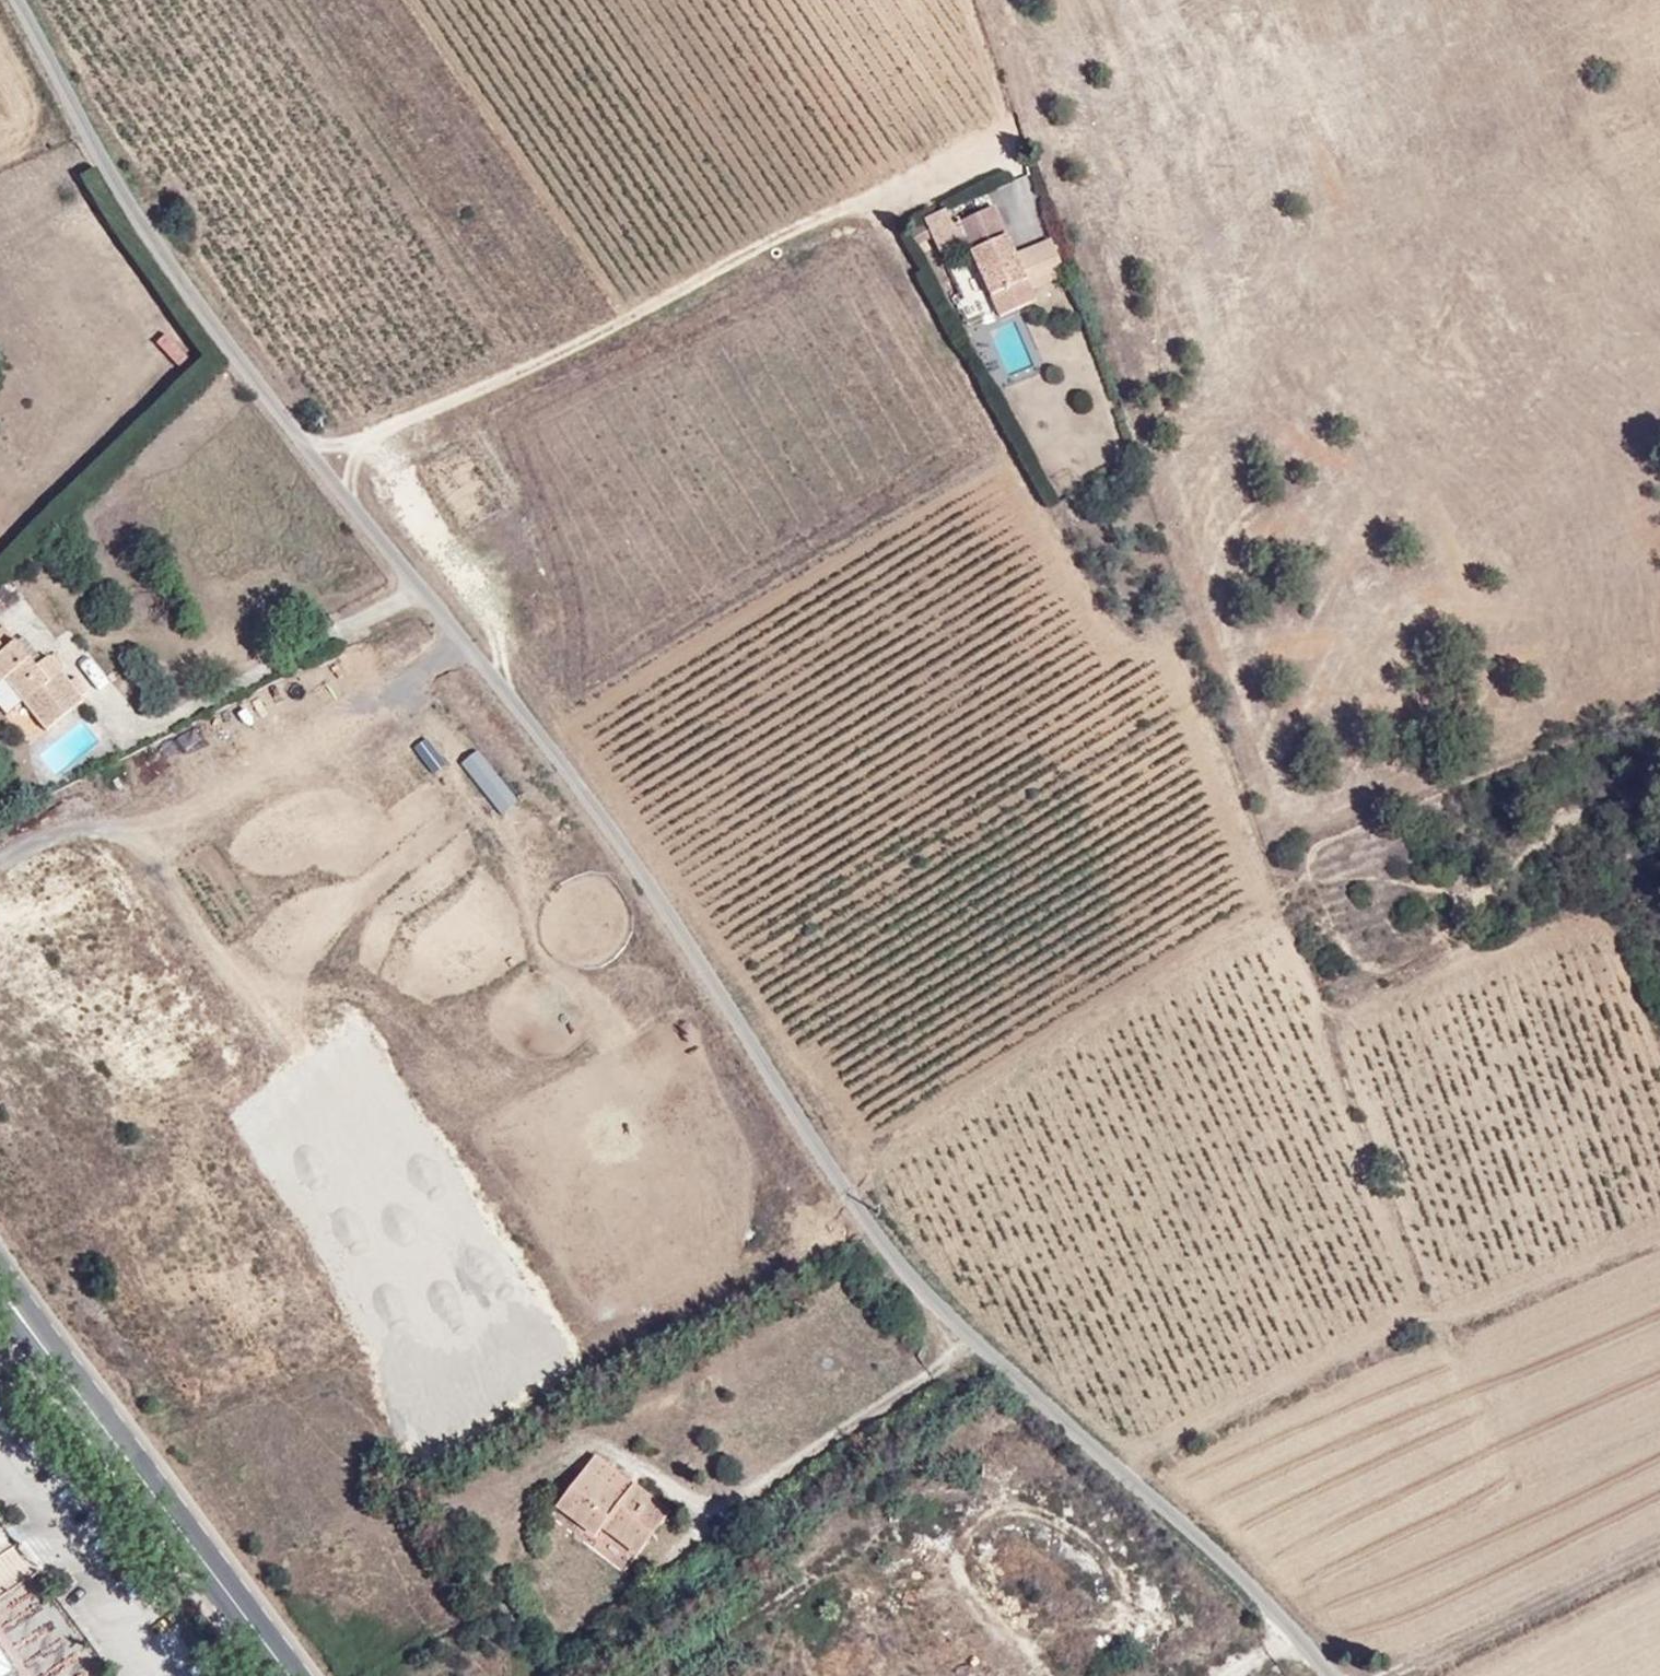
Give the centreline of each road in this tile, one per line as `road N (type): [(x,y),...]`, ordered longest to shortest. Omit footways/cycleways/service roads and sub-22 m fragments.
road 1 (unclassified): [(1325,1675),(984,1352),(904,1252),(442,598),(141,225),(2,0)]
road 2 (primary): [(0,1286),(291,1675)]

